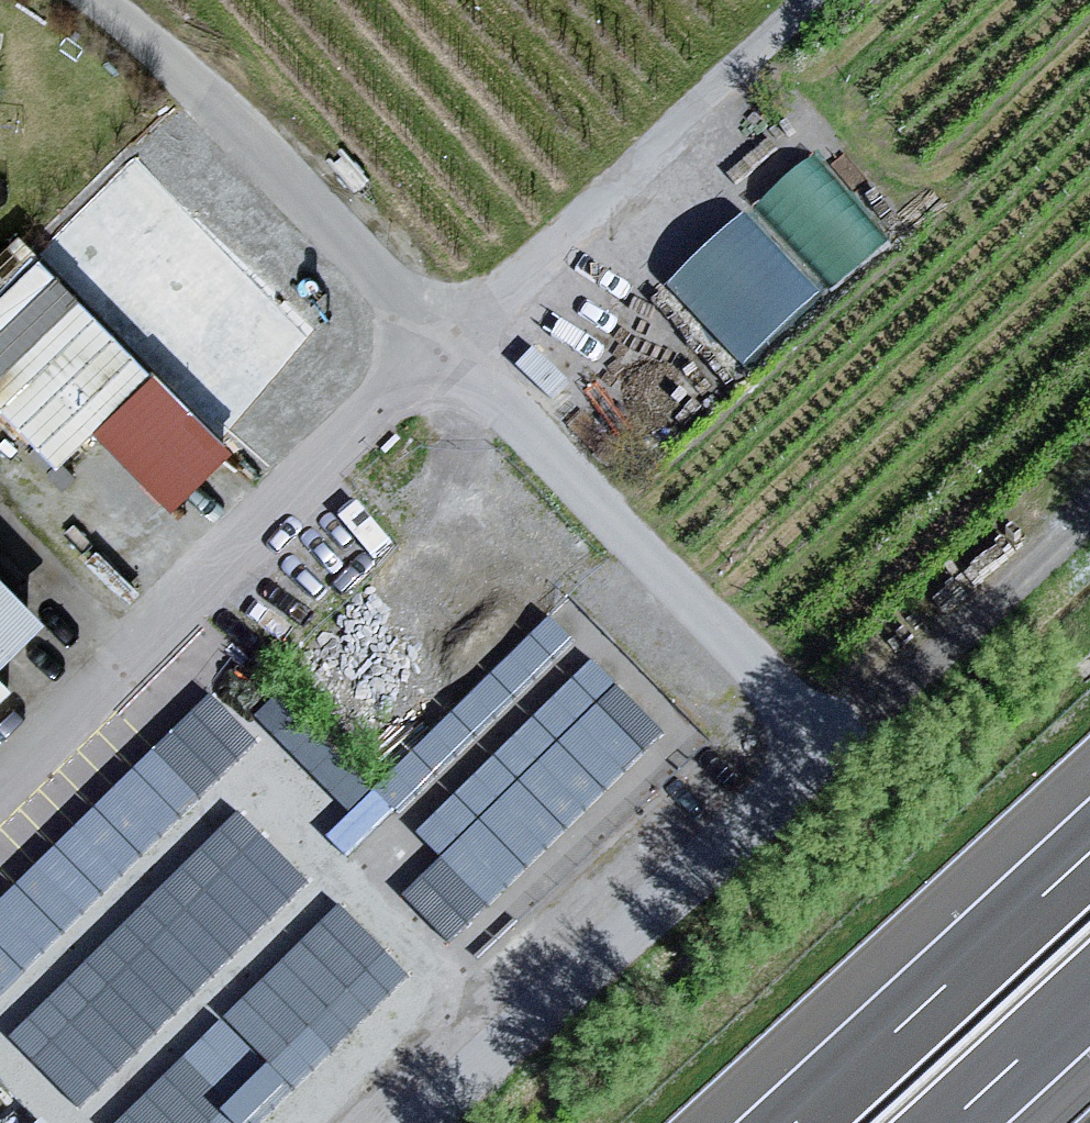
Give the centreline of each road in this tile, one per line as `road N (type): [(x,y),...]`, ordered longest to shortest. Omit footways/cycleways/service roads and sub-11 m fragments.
road 1 (unclassified): [(422,1122),(826,749),(445,332)]
road 2 (unclassified): [(445,332),(0,782)]
road 3 (unclassified): [(445,332),(805,0)]
road 4 (unclassified): [(445,332),(101,0)]
road 5 (motorway): [(1089,851),(794,1122)]
road 6 (track): [(1089,497),(826,749)]
road 7 (motorway): [(951,1122),(1089,995)]

